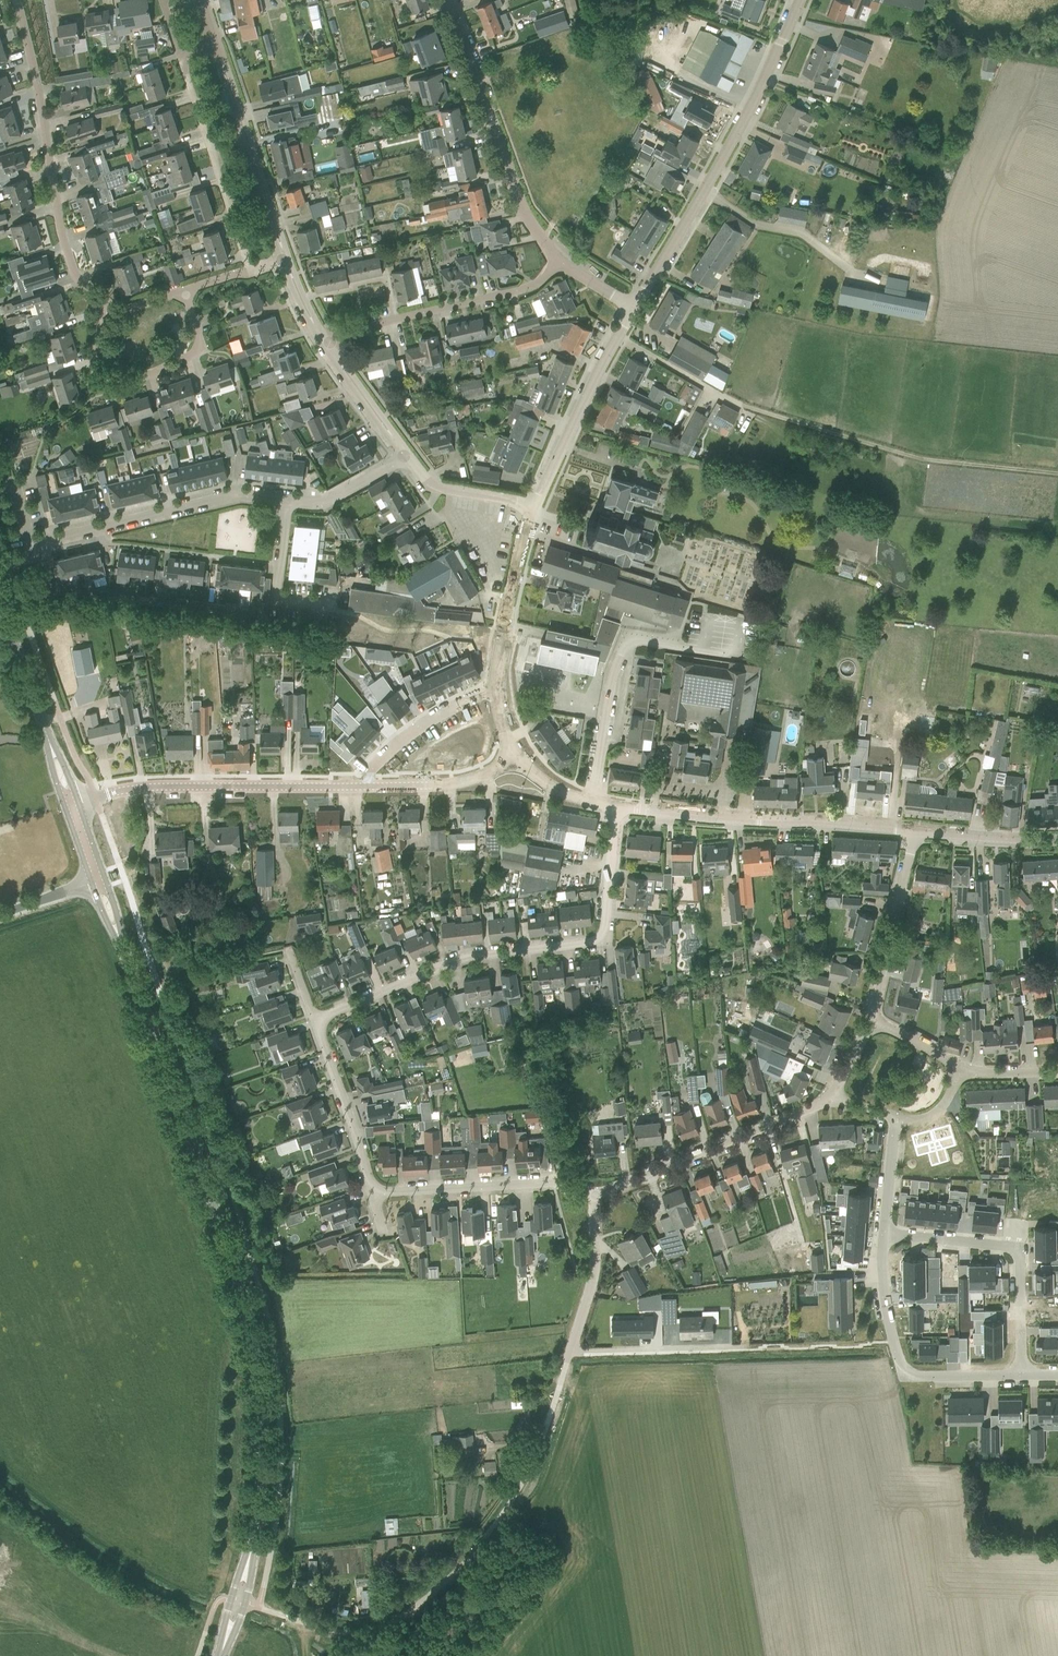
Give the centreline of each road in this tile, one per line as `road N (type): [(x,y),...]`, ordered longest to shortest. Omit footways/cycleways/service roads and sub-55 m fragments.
road 1 (tertiary): [(247,1565),(259,1487),(246,1324),(121,938)]
road 2 (residential): [(314,1021),(450,963),(599,938),(614,806)]
road 3 (unclassified): [(635,309),(738,130),(796,0)]
road 4 (residential): [(19,0),(60,231),(81,293),(105,314)]
road 5 (track): [(570,1350),(894,1344)]
road 6 (residential): [(287,498),(240,496),(42,545),(34,544),(14,488)]
road 7 (tertiary): [(916,831),(614,806)]
road 8 (tertiary): [(78,802),(139,787),(361,784)]
road 9 (residential): [(558,259),(521,208),(446,0)]
road 10 (residential): [(594,1195),(817,1111),(834,1097)]
road 11 (residential): [(885,1235),(886,1309),(906,1374),(1021,1376)]
road 12 (residential): [(321,336),(526,288),(558,259)]
road 13 (residential): [(885,1235),(1013,1252),(1021,1376)]
road 14 (residential): [(105,314),(95,372),(111,382),(198,347),(187,292)]
road 15 (residential): [(251,270),(182,54)]
road 16 (residential): [(372,1194),(567,1183),(594,1195)]
road 17 (residential): [(285,258),(216,45)]
road 18 (unclassified): [(532,507),(635,309)]
road 19 (residential): [(872,1020),(916,831)]
road 20 (residential): [(372,1194),(314,1021)]
road 21 (unclassified): [(499,685),(507,595),(532,507)]
road 22 (residential): [(361,784),(388,749),(439,712),(499,685)]
road 23 (tertiary): [(361,784),(481,782),(521,765)]
road 24 (tertiary): [(50,742),(0,601)]
road 25 (residential): [(621,655),(590,801)]
road 26 (residential): [(405,455),(321,336)]
road 27 (residential): [(532,507),(429,486),(405,455)]
road 28 (tertiary): [(1057,840),(916,831)]
road 29 (residential): [(405,455),(331,498),(287,498)]

